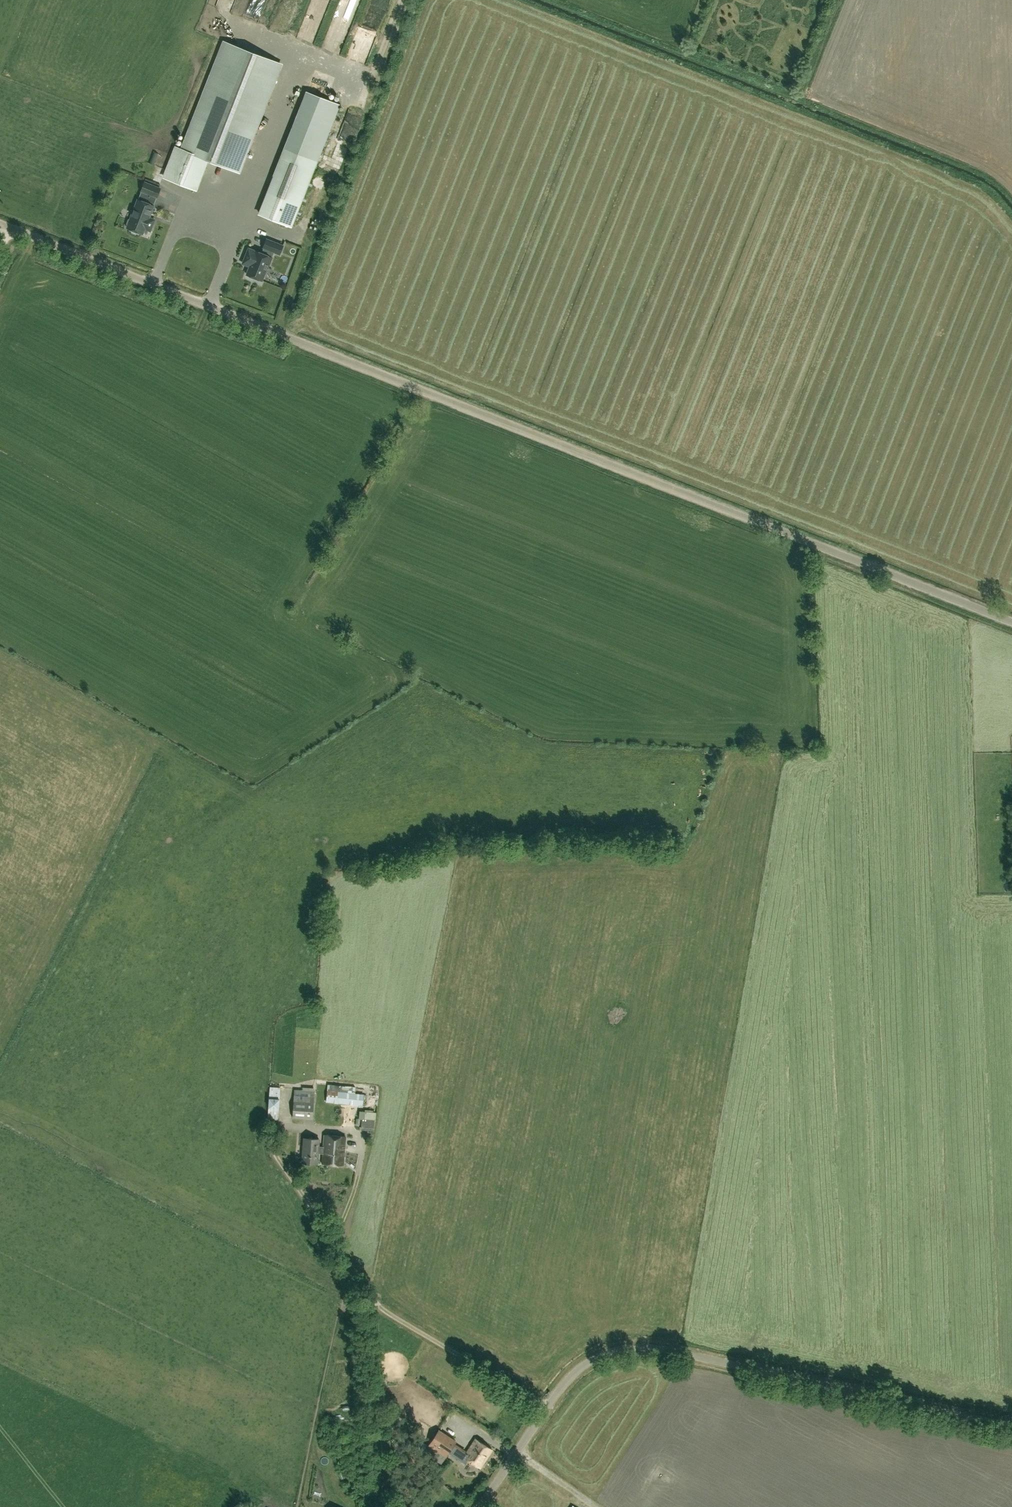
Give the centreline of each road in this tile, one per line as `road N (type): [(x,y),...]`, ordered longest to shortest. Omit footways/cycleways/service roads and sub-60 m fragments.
road 1 (unclassified): [(1011,621),(15,230)]
road 2 (unclassified): [(483,1506),(572,1382),(615,1348),(659,1347),(1011,1426)]

